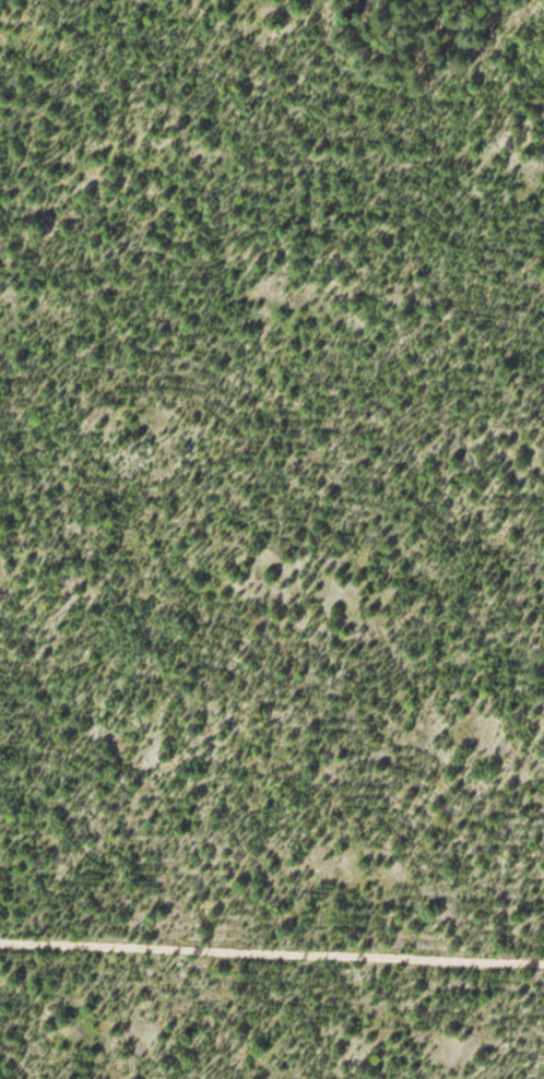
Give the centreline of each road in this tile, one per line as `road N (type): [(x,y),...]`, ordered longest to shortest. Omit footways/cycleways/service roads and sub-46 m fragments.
road 1 (track): [(543,958),(0,933)]

